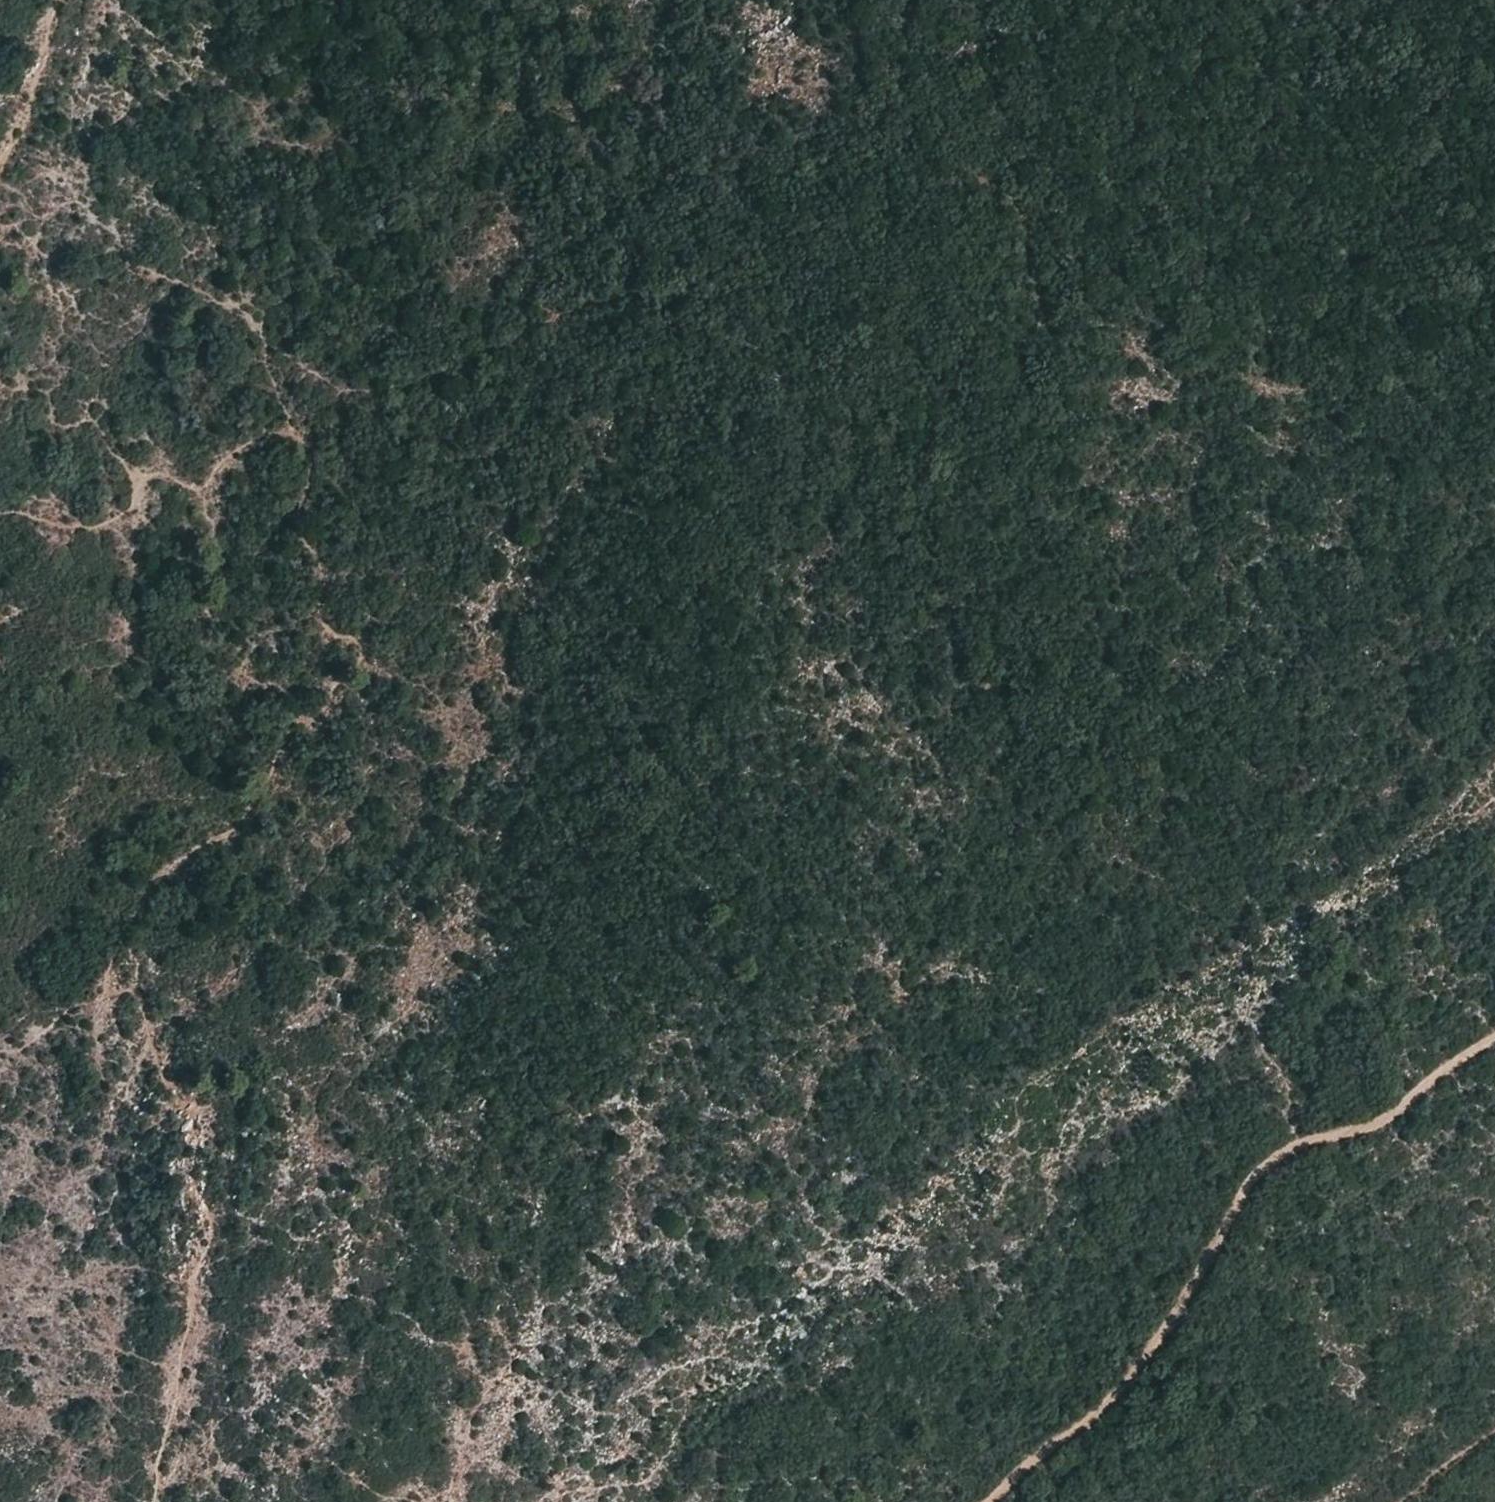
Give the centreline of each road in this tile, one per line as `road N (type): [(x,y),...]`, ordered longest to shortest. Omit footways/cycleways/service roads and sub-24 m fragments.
road 1 (track): [(990,1501),(1079,1428),(1151,1350),(1258,1174),(1299,1146),(1374,1126),(1443,1064),(1494,1034)]

